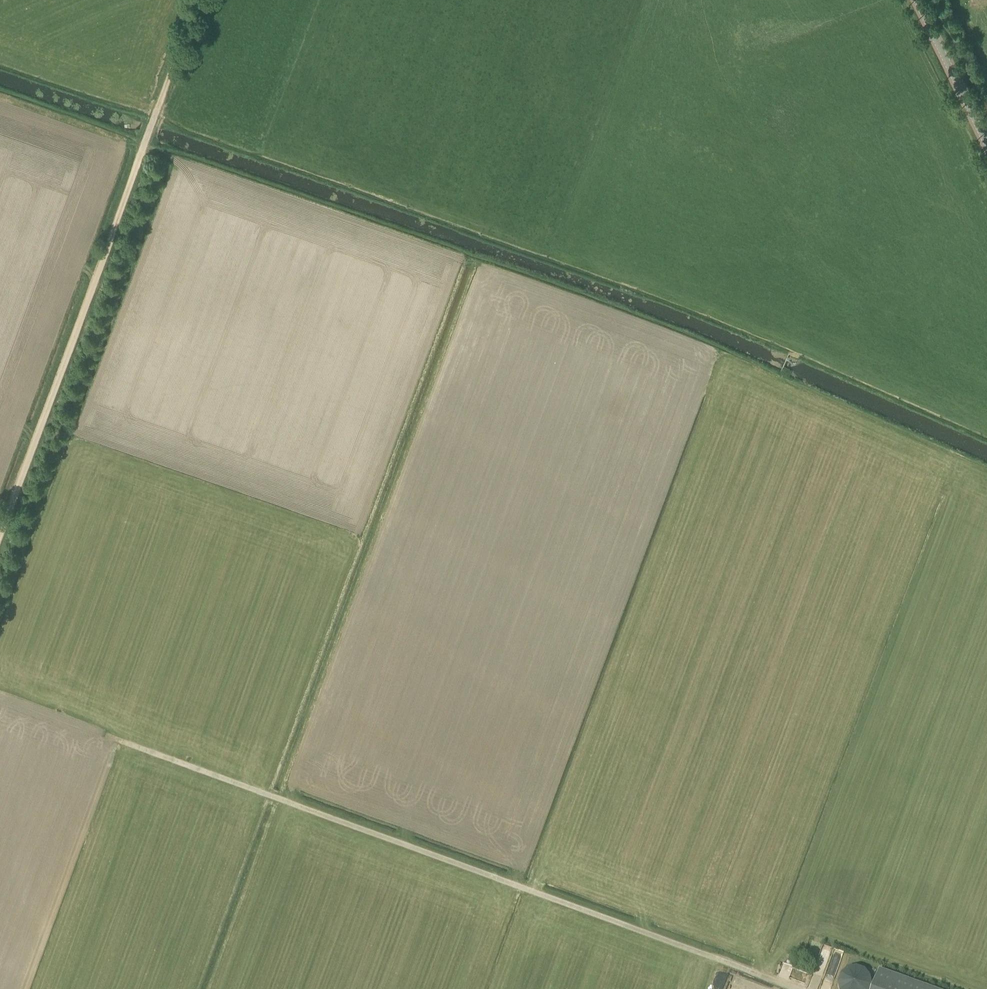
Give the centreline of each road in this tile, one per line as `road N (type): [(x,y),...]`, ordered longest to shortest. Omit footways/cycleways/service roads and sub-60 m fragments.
road 1 (track): [(0,527),(153,116)]
road 2 (secondary): [(986,144),(917,0)]
road 3 (track): [(153,116),(196,0)]

